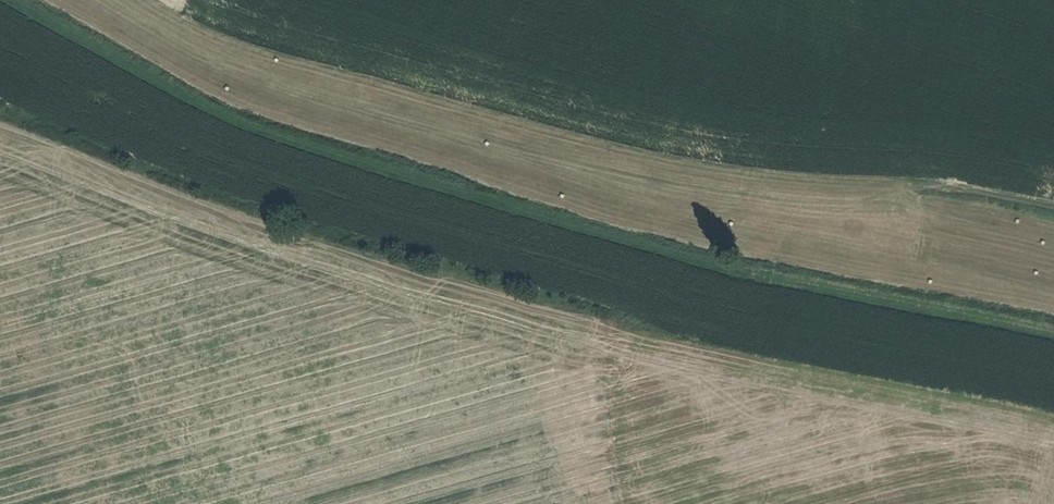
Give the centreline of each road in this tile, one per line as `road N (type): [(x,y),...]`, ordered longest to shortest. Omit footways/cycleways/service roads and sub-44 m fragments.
road 1 (track): [(0,110),(168,181),(327,236),(767,355),(1053,411)]
road 2 (track): [(1053,206),(955,185),(670,160),(248,48),(143,0)]

